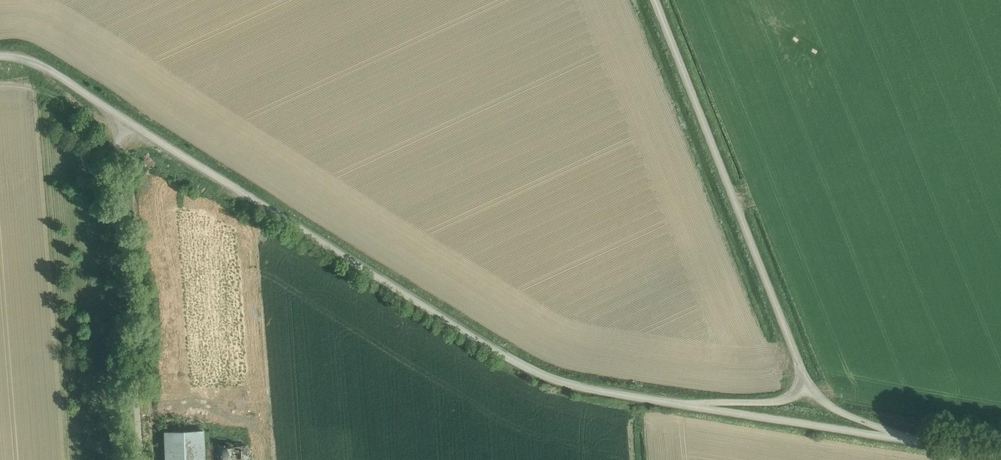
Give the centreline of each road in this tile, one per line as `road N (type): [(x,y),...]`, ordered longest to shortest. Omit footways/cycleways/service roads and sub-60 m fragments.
road 1 (unclassified): [(204,171),(532,370),(701,407)]
road 2 (unclassified): [(802,375),(656,0)]
road 3 (unclassified): [(701,407),(890,435)]
road 4 (unclassified): [(204,171),(115,145),(55,77)]
road 5 (unclassified): [(55,77),(204,171)]

